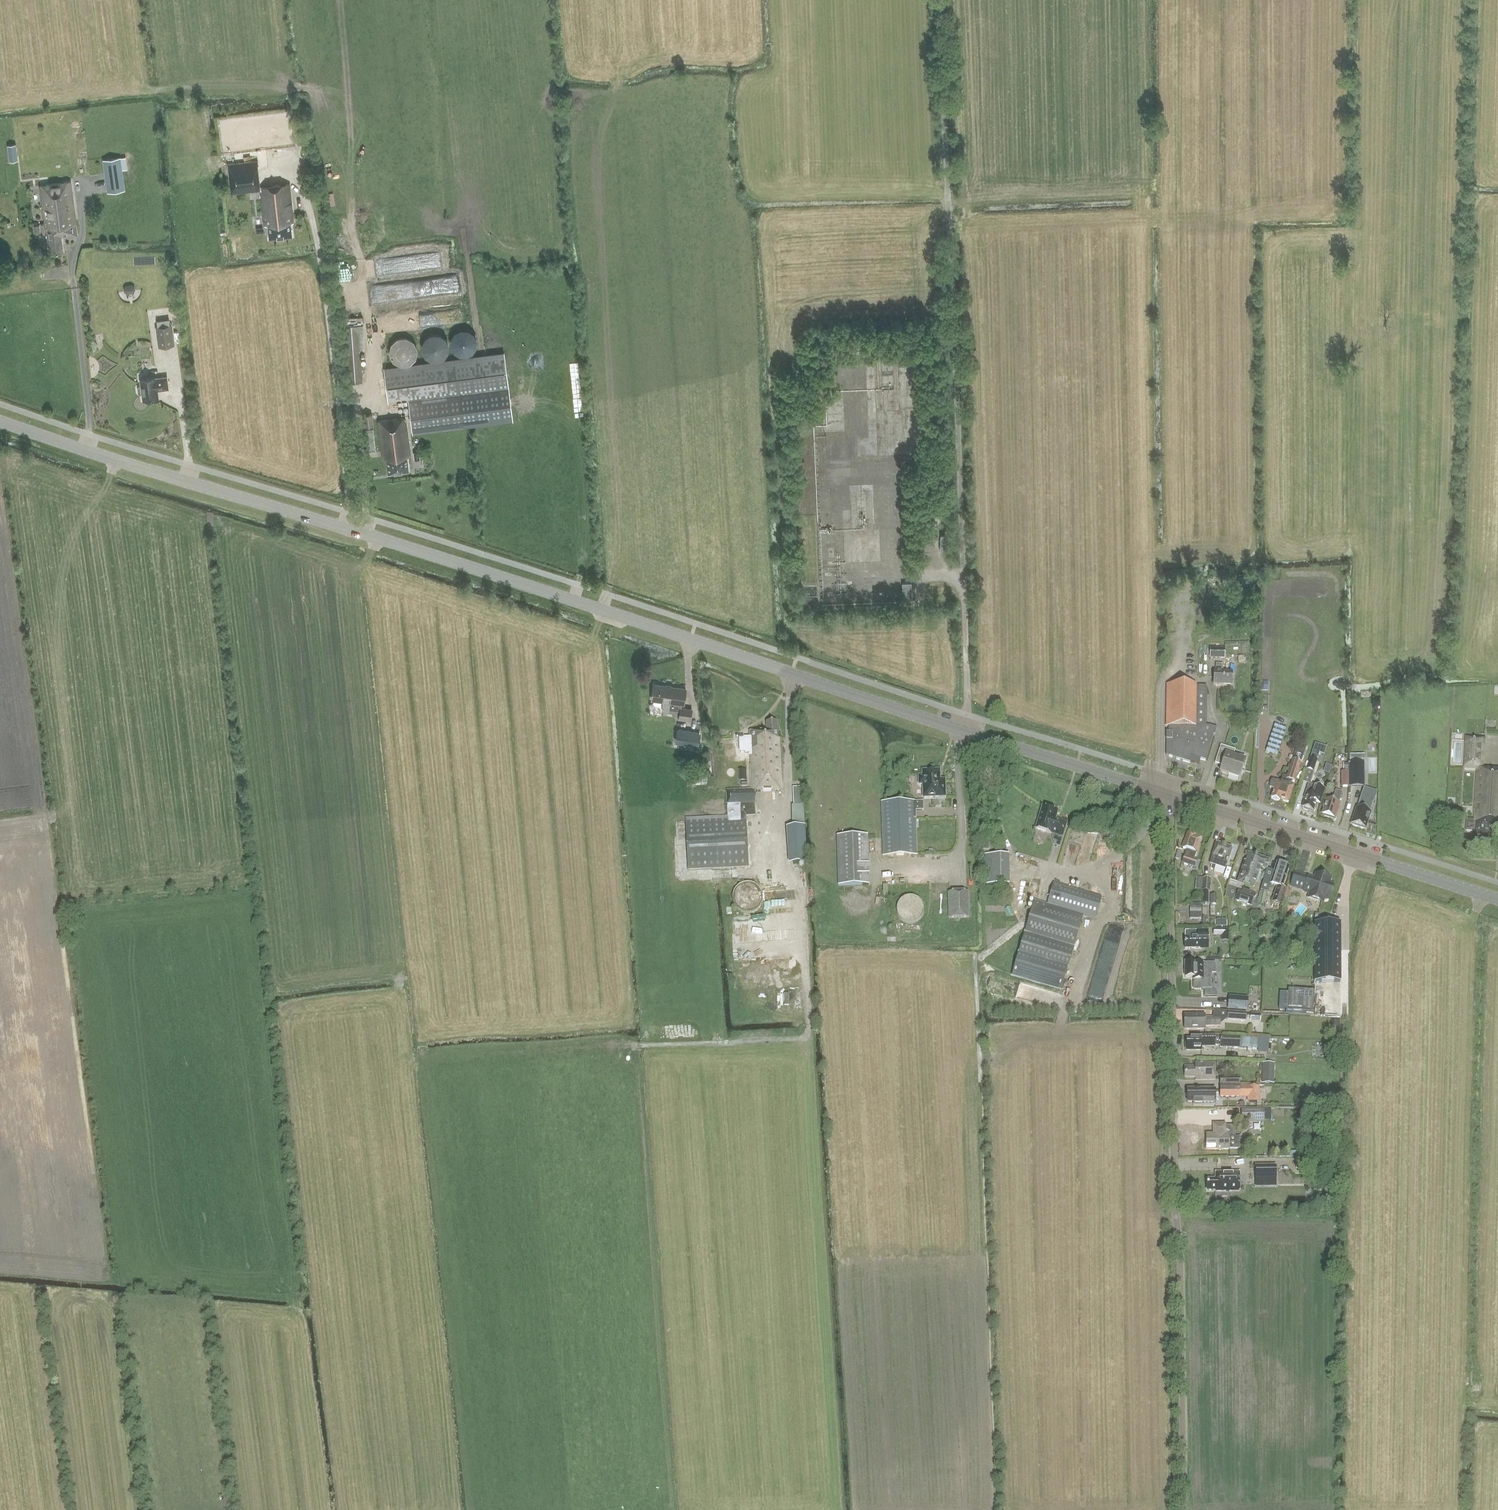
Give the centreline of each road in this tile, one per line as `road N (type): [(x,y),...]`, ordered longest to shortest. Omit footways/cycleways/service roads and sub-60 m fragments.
road 1 (tertiary): [(1170,795),(0,422)]
road 2 (unclassified): [(1183,1509),(1170,795)]
road 3 (track): [(943,0),(963,577)]
road 4 (tertiary): [(1497,899),(1170,795)]

